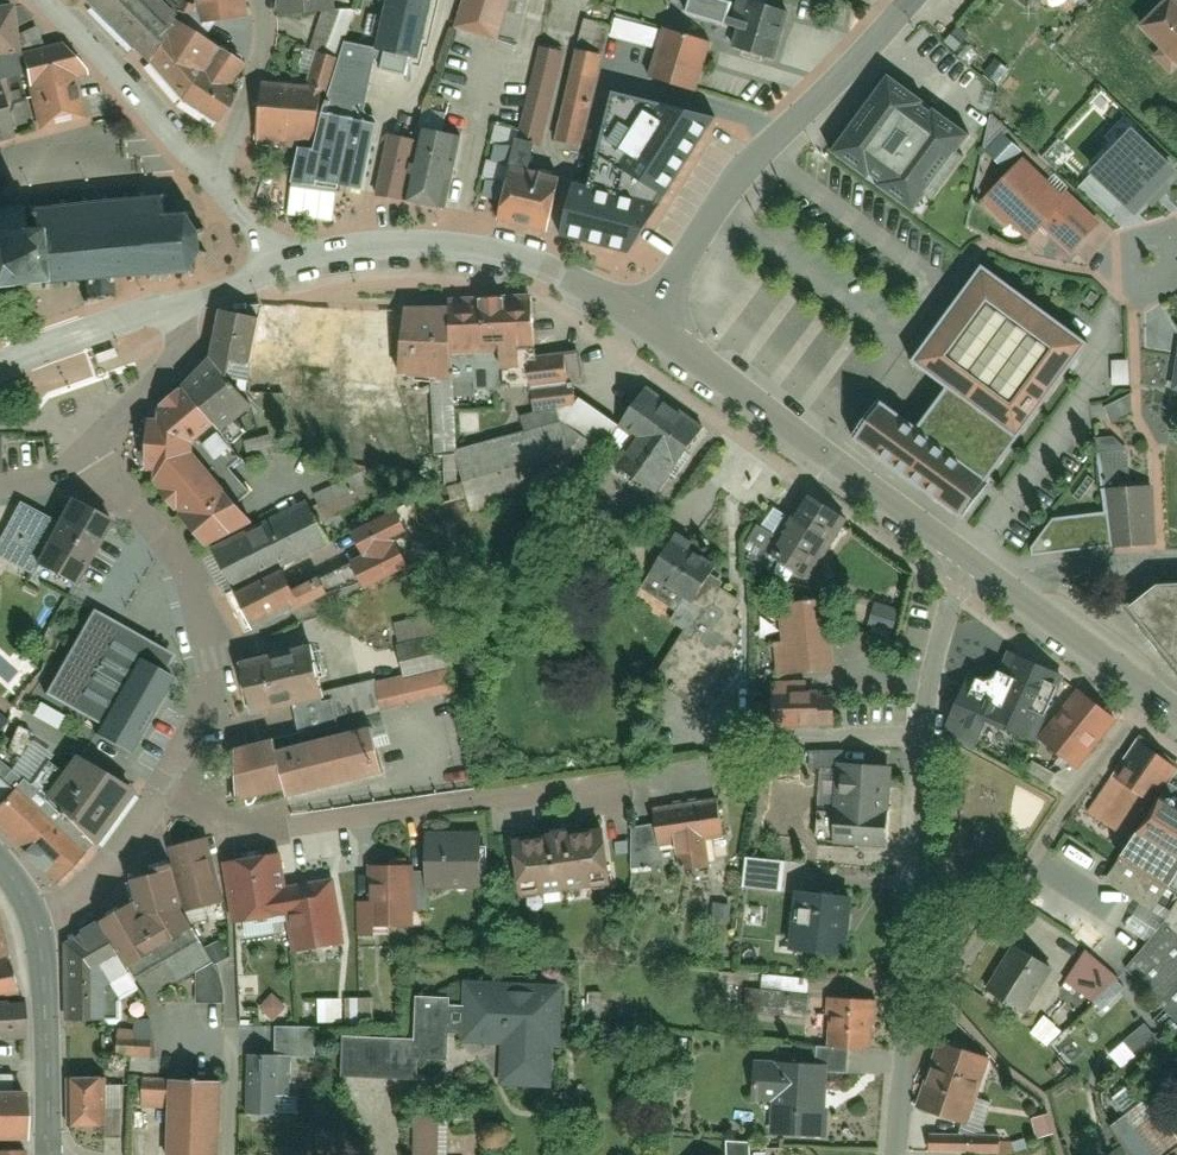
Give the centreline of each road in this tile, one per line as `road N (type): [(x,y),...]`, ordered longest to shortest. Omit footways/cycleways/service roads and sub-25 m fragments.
road 1 (residential): [(170,789),(227,821),(268,830),(663,777)]
road 2 (tertiary): [(913,0),(623,310)]
road 3 (tertiary): [(623,310),(961,560)]
road 4 (residential): [(961,560),(930,701),(909,976)]
road 5 (residential): [(909,976),(964,955),(990,927),(1149,694)]
road 6 (residential): [(170,789),(206,709),(210,637),(172,559),(96,451)]
road 7 (residential): [(285,250),(469,255),(531,270),(623,310)]
road 8 (residential): [(205,178),(50,0)]
road 9 (tertiary): [(50,1154),(36,926)]
road 10 (residential): [(36,926),(70,915),(98,889),(170,789)]
road 11 (residential): [(0,370),(184,304)]
road 12 (residential): [(205,178),(238,138),(262,77),(265,0)]
road 13 (tertiary): [(1002,589),(1149,694)]
road 14 (residential): [(1176,560),(1047,565),(1002,589)]
road 15 (residential): [(96,451),(176,362),(186,336),(184,304)]
road 16 (residential): [(909,976),(896,1154)]

